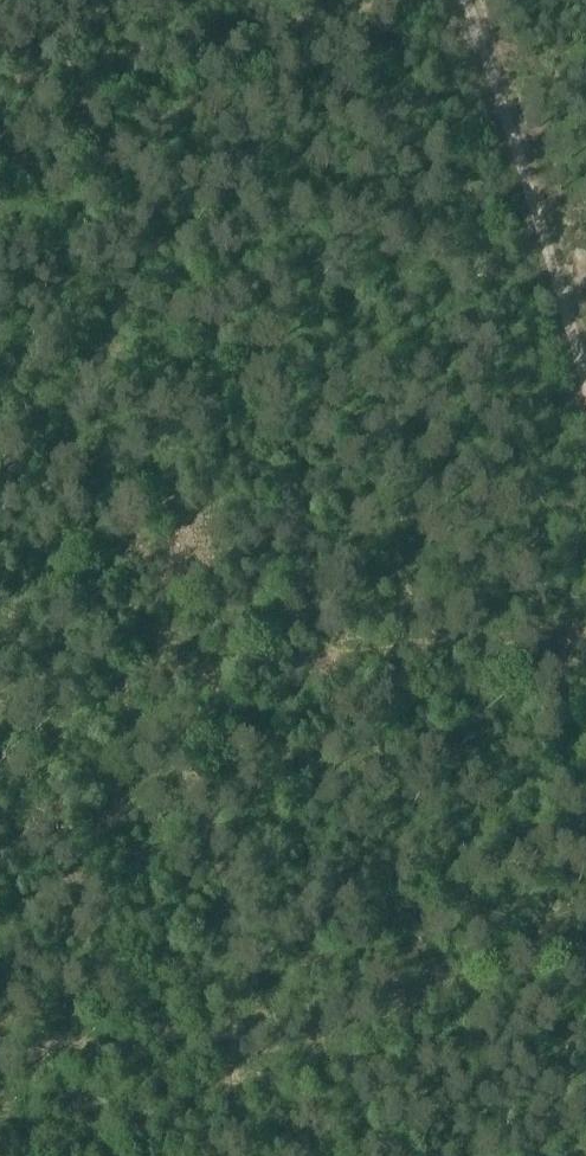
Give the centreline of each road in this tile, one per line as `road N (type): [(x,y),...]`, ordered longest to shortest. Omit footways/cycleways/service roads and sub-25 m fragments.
road 1 (track): [(0,87),(403,0)]
road 2 (track): [(463,0),(585,386)]

